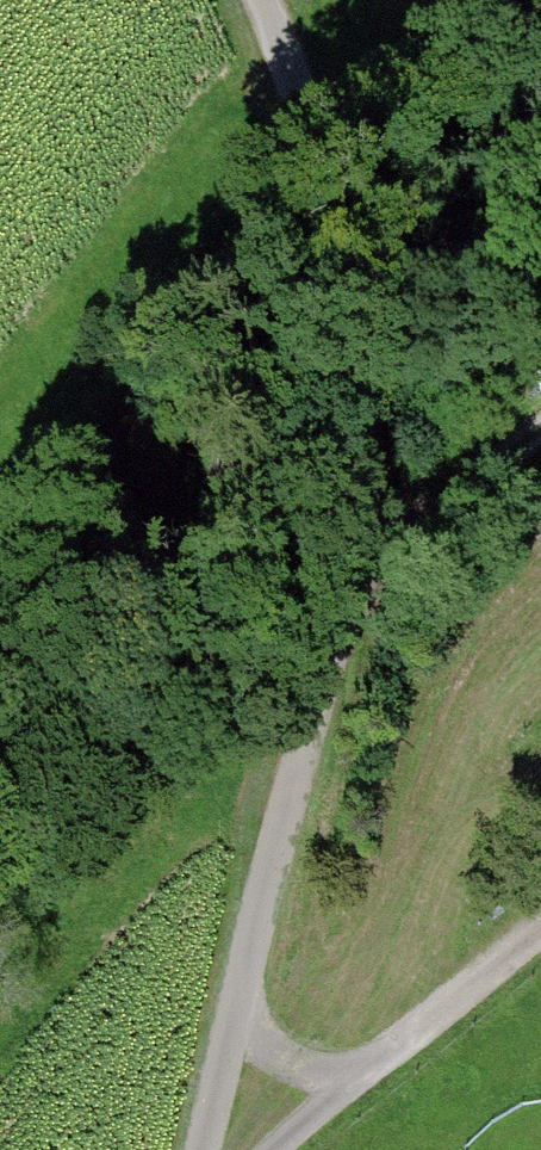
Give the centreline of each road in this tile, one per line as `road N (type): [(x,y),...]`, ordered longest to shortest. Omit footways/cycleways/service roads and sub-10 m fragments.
road 1 (unclassified): [(210,1149),(366,440),(355,281),(249,0)]
road 2 (track): [(284,1149),(540,938)]
road 3 (track): [(333,568),(540,427)]
road 4 (track): [(248,981),(250,1032),(274,1062),(321,1081),(370,1076)]

